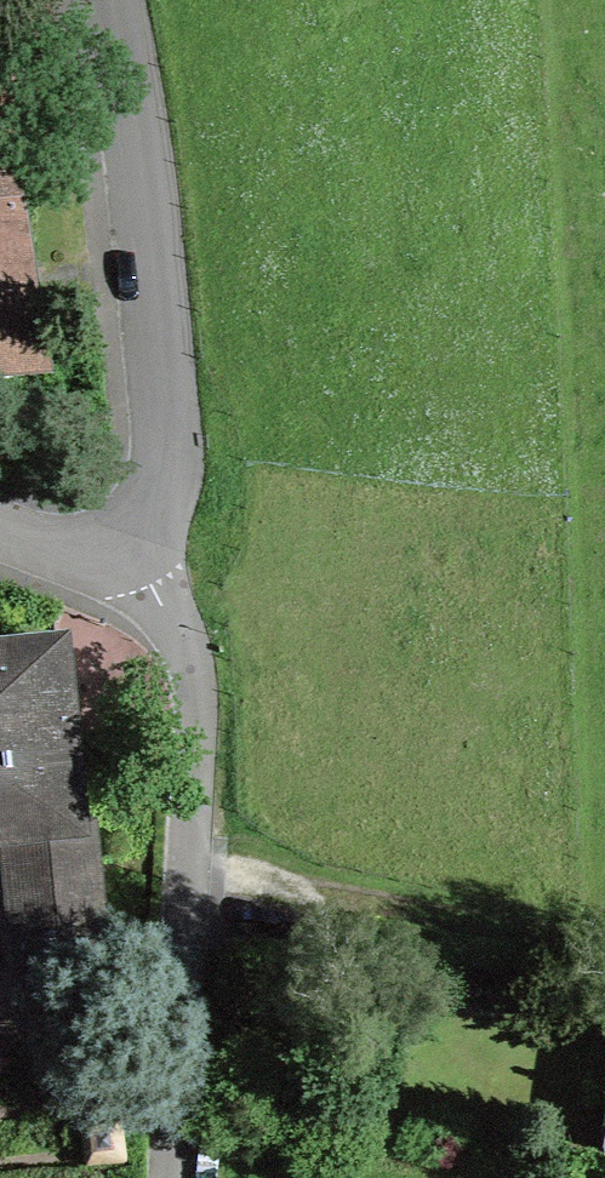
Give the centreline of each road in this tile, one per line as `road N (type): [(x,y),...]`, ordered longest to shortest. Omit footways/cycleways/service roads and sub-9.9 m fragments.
road 1 (residential): [(146,575),(188,652),(165,1177)]
road 2 (residential): [(124,0),(165,432),(146,575)]
road 3 (track): [(180,826),(604,943)]
road 4 (residential): [(146,575),(0,513)]

